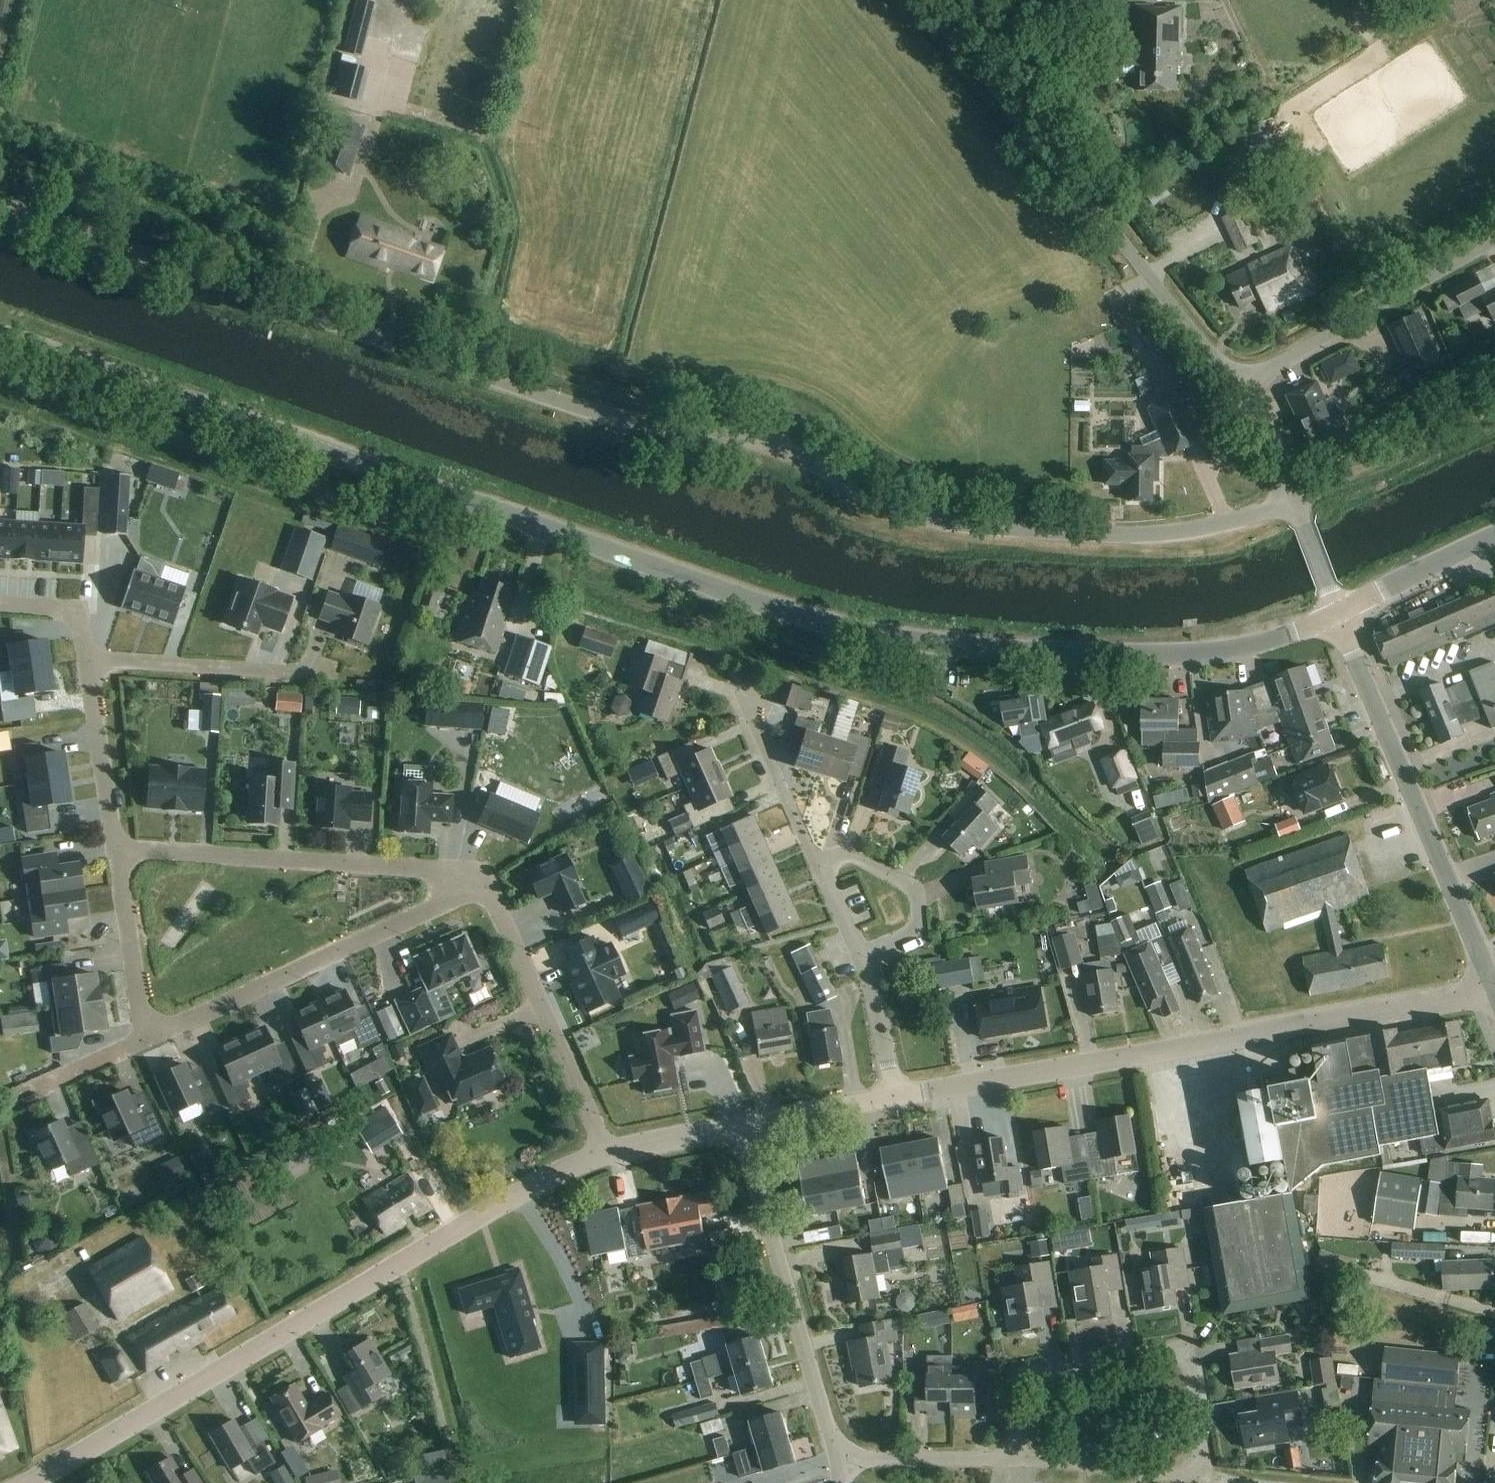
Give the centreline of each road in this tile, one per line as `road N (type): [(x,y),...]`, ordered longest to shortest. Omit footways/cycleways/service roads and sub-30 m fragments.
road 1 (tertiary): [(1337,615),(1268,643),(1179,655),(959,647),(858,632),(0,338)]
road 2 (unclassified): [(1293,499),(1239,522),(1122,538),(916,517),(799,452),(734,433),(595,414),(0,206)]
road 3 (unclassified): [(32,1482),(565,1167),(606,1151)]
road 4 (unclassified): [(896,1099),(1494,996)]
road 5 (residential): [(1014,1461),(1013,1380),(1174,1348),(1188,1357),(1196,1379),(1200,1477),(1023,1462)]
road 6 (unclassified): [(1237,388),(925,0)]
road 7 (tertiary): [(1494,996),(1337,615)]
road 8 (residential): [(483,886),(461,873),(117,849)]
road 9 (residential): [(483,886),(147,1039)]
road 10 (residential): [(838,1459),(739,1125)]
road 11 (unclassified): [(1237,388),(1494,240)]
road 12 (residential): [(606,1151),(483,886)]
road 13 (track): [(1293,499),(1494,409)]
road 14 (residential): [(864,963),(917,923),(912,893),(845,857),(819,867)]
road 15 (residential): [(87,660),(280,673)]
road 16 (residential): [(147,1039),(117,849)]
road 17 (residential): [(117,849),(87,660)]
road 18 (residential): [(819,867),(749,709),(754,693)]
road 19 (residential): [(1014,1461),(838,1459)]
road 20 (tertiary): [(1337,615),(1494,539)]
road 21 (unclassified): [(739,1125),(896,1099)]
road 22 (residential): [(896,1099),(864,963)]
road 23 (residential): [(147,1039),(21,1094)]
road 24 (unclassified): [(606,1151),(739,1125)]
road 25 (residential): [(87,660),(76,611),(0,605)]
road 26 (unclassified): [(1293,499),(1273,443),(1237,388)]
road 27 (unclassified): [(1337,615),(1293,499)]

